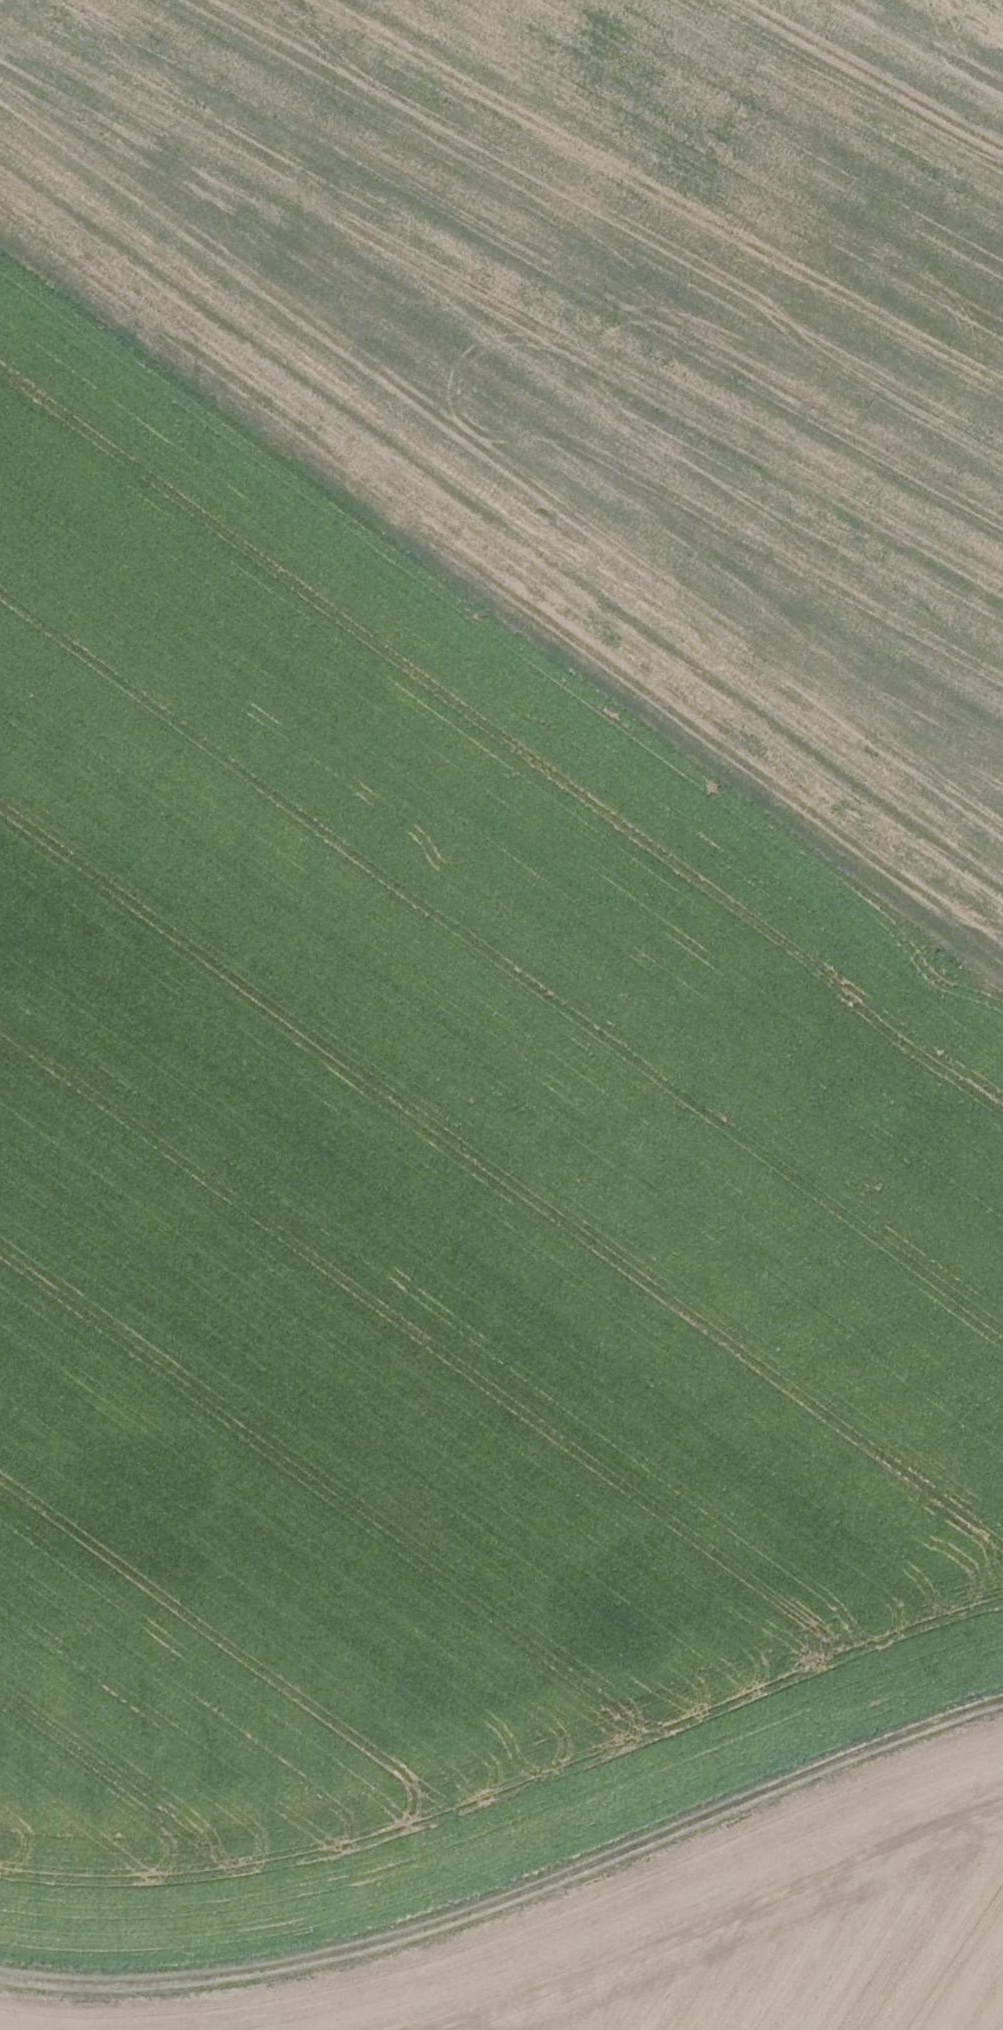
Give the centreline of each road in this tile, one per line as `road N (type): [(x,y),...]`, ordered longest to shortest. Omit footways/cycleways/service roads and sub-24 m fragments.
road 1 (track): [(1002,1706),(814,1768),(340,1956),(26,1985),(0,1976)]

